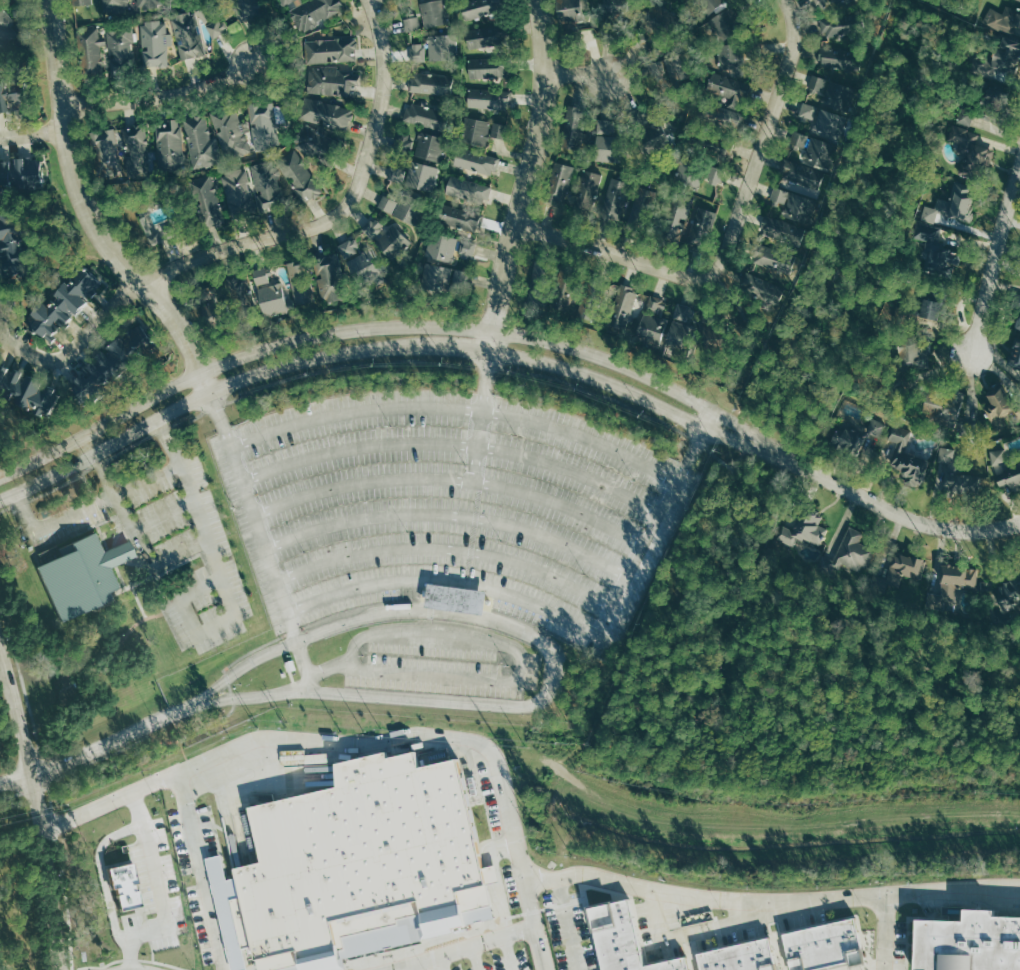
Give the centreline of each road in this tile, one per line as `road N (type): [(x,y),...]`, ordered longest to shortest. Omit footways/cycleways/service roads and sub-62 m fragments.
road 1 (tertiary): [(775,453),(713,411),(591,354),(492,330),(419,326),(259,351),(0,478)]
road 2 (tertiary): [(0,502),(209,392),(322,356),(387,347),(441,347),(557,368),(775,453)]
road 3 (residential): [(47,0),(60,118),(84,206),(107,246),(176,322),(209,392)]
road 4 (residential): [(488,354),(549,72),(538,0)]
road 5 (residential): [(712,278),(725,260),(795,41),(785,0)]
road 6 (tertiary): [(775,453),(916,525),(1019,523)]
road 7 (residential): [(137,281),(290,235),(347,204)]
road 8 (residential): [(347,204),(374,135),(384,79),(369,0)]
road 9 (residential): [(517,224),(689,280),(712,278)]
road 10 (residential): [(60,118),(252,67)]
road 11 (secondary): [(59,969),(35,775)]
road 12 (residential): [(971,353),(1019,167)]
road 13 (secondary): [(35,775),(0,649)]

